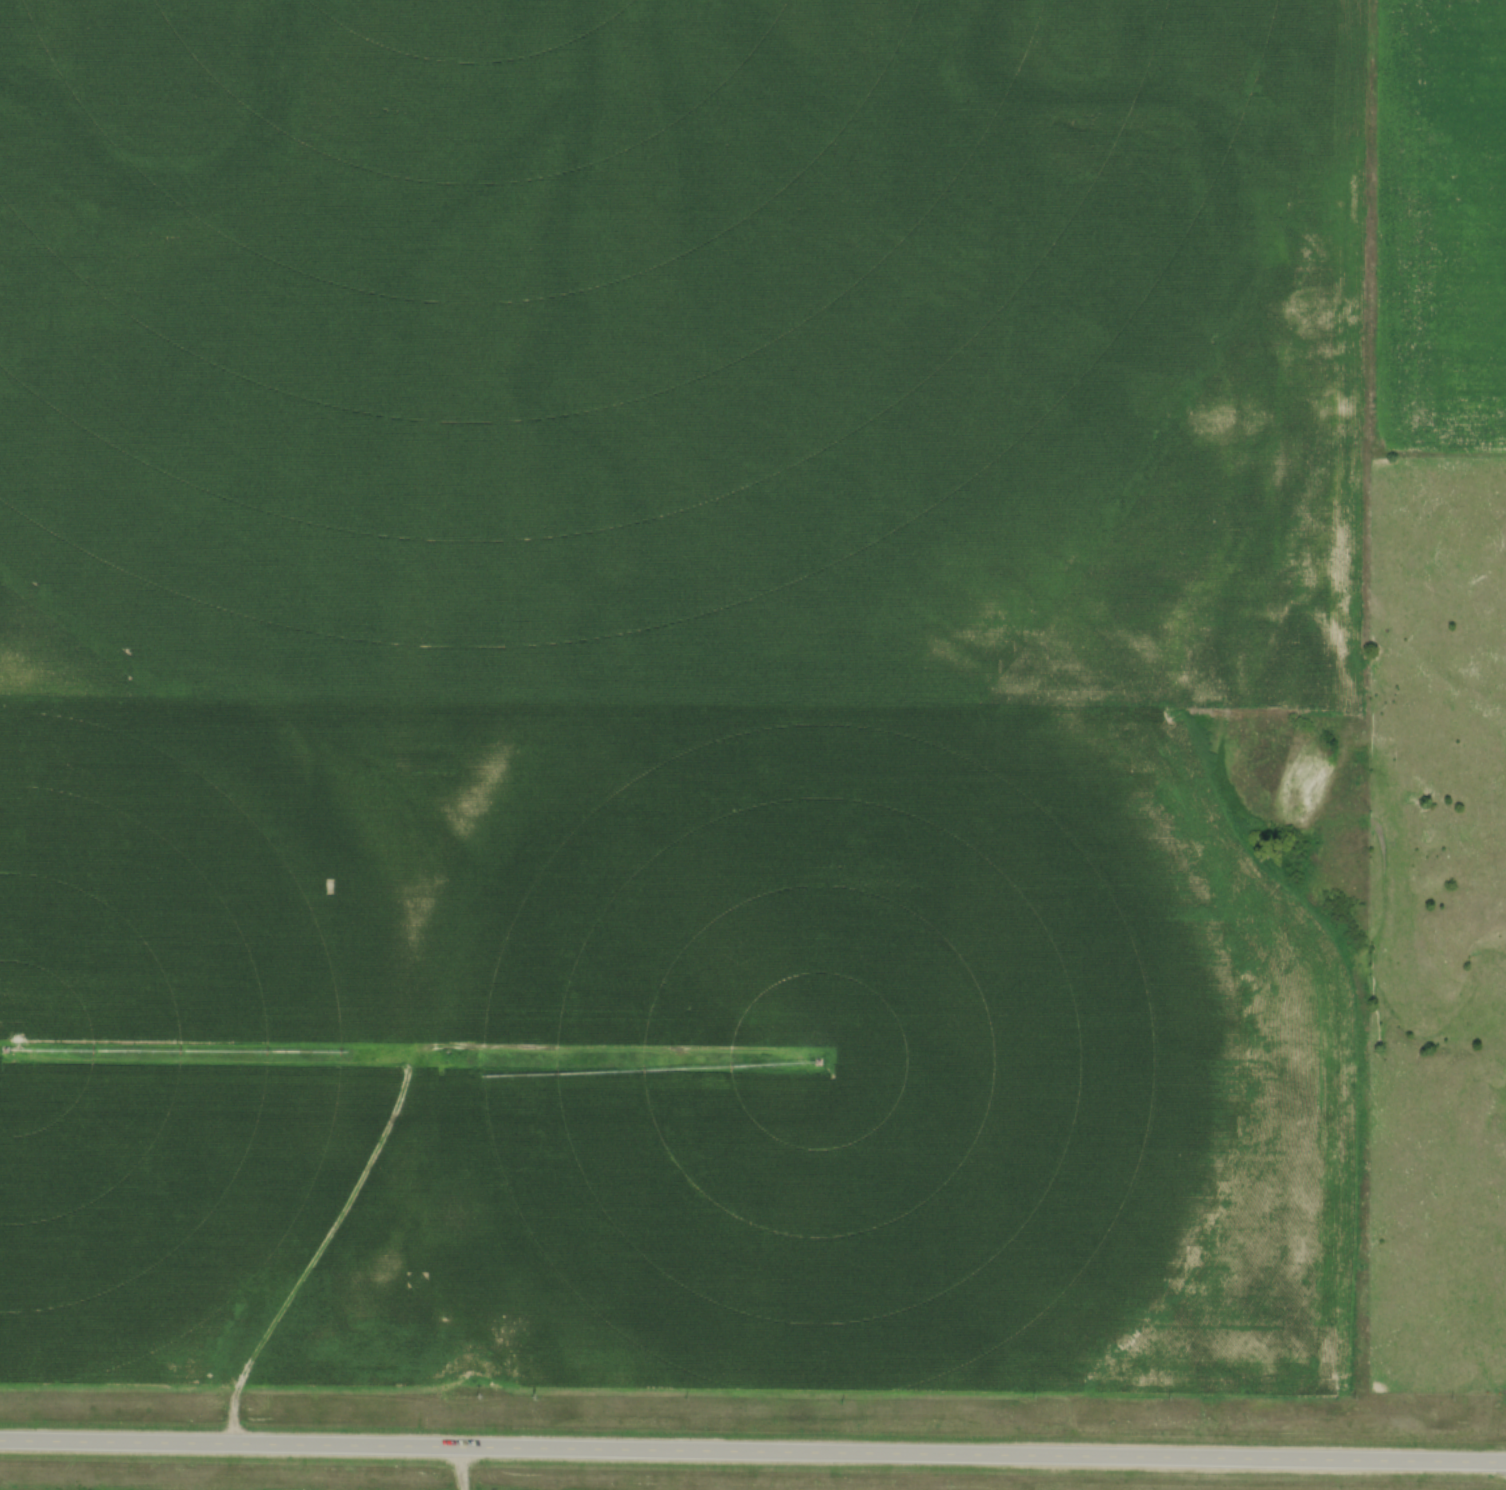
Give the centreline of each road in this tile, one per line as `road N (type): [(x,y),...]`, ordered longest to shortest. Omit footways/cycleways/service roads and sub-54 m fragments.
road 1 (secondary): [(1505,1462),(0,1441)]

